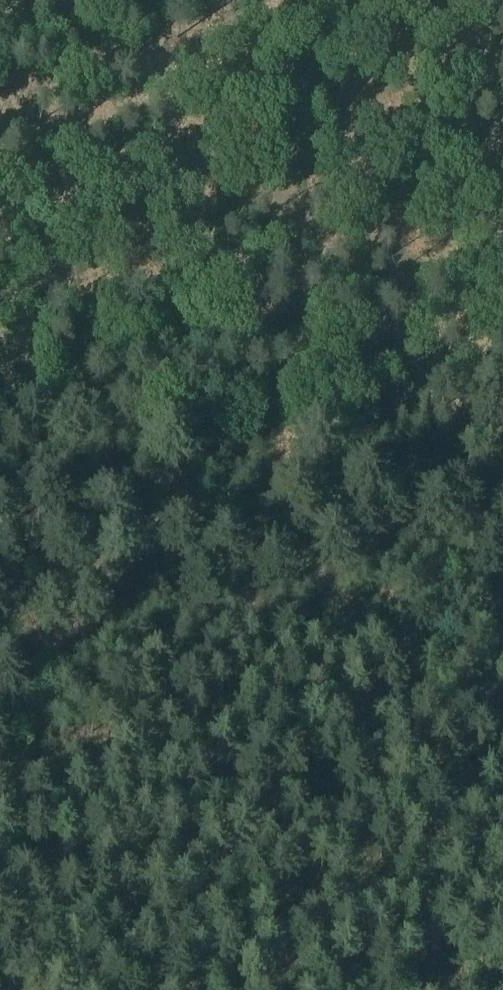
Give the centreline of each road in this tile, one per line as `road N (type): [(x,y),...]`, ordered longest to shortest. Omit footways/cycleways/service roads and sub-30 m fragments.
road 1 (track): [(0,806),(38,683),(81,586),(131,533),(179,514),(292,500),(403,521),(502,618)]
road 2 (track): [(502,312),(420,263),(179,150),(148,149),(0,208)]

